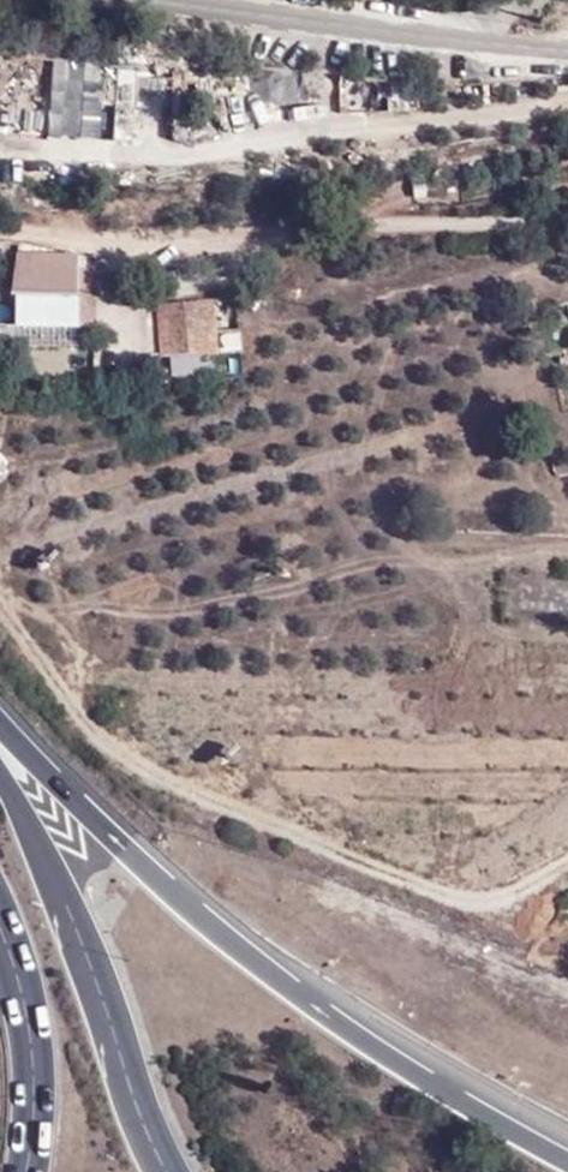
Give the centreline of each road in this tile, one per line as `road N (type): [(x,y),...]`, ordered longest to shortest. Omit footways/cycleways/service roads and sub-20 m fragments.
road 1 (motorway): [(567,1161),(346,1030),(210,922),(0,720)]
road 2 (track): [(0,594),(55,621),(72,646),(88,725),(153,778),(431,881),(478,887),(567,859)]
road 3 (secondary): [(166,1171),(89,959),(44,857),(0,782)]
road 4 (unclassified): [(183,0),(567,52)]
road 5 (secondary): [(0,924),(29,1030),(35,1095),(28,1171)]

